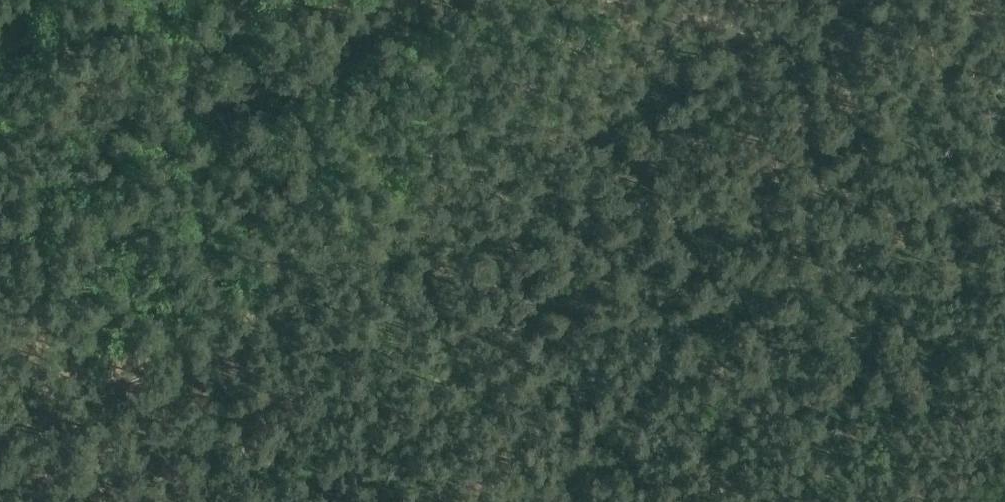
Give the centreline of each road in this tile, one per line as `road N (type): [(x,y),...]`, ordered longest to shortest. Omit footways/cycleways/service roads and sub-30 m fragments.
road 1 (track): [(0,107),(79,113),(223,104),(549,0)]
road 2 (track): [(598,0),(680,13),(743,35),(787,34),(843,0)]

